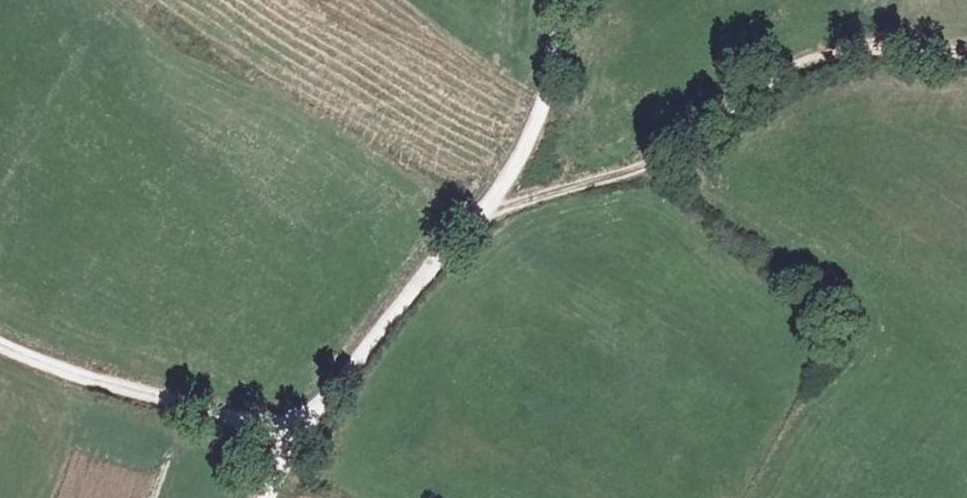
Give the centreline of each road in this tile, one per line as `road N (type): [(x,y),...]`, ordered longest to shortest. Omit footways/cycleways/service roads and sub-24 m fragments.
road 1 (track): [(966,50),(864,47),(818,59),(661,162),(484,210)]
road 2 (track): [(0,345),(237,420),(277,424),(317,409)]
road 3 (track): [(484,210),(317,409)]
road 4 (track): [(559,0),(549,106),(511,179),(484,210)]

